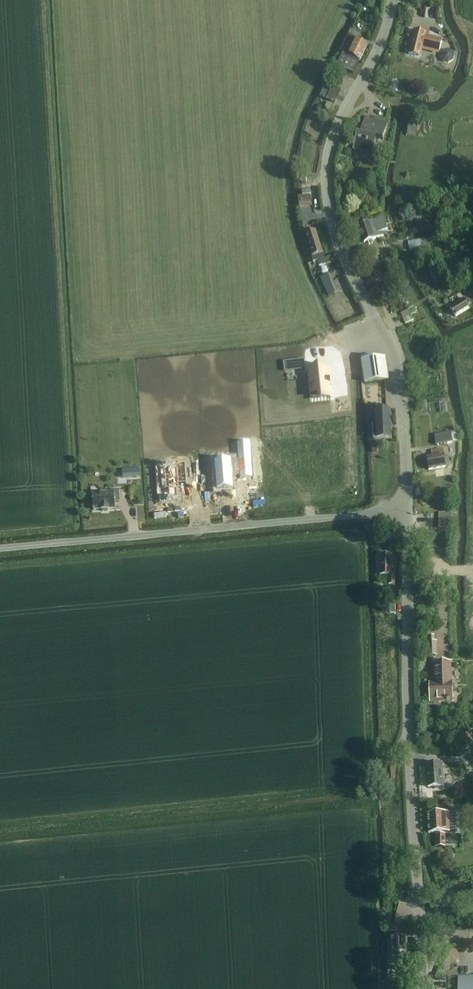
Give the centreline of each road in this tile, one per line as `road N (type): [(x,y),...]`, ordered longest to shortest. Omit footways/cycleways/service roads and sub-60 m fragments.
road 1 (tertiary): [(407,510),(396,366),(341,251),(326,184),(333,135),(380,45),(393,0)]
road 2 (tertiary): [(424,988),(408,707),(407,510)]
road 3 (unclassified): [(0,549),(407,510)]

